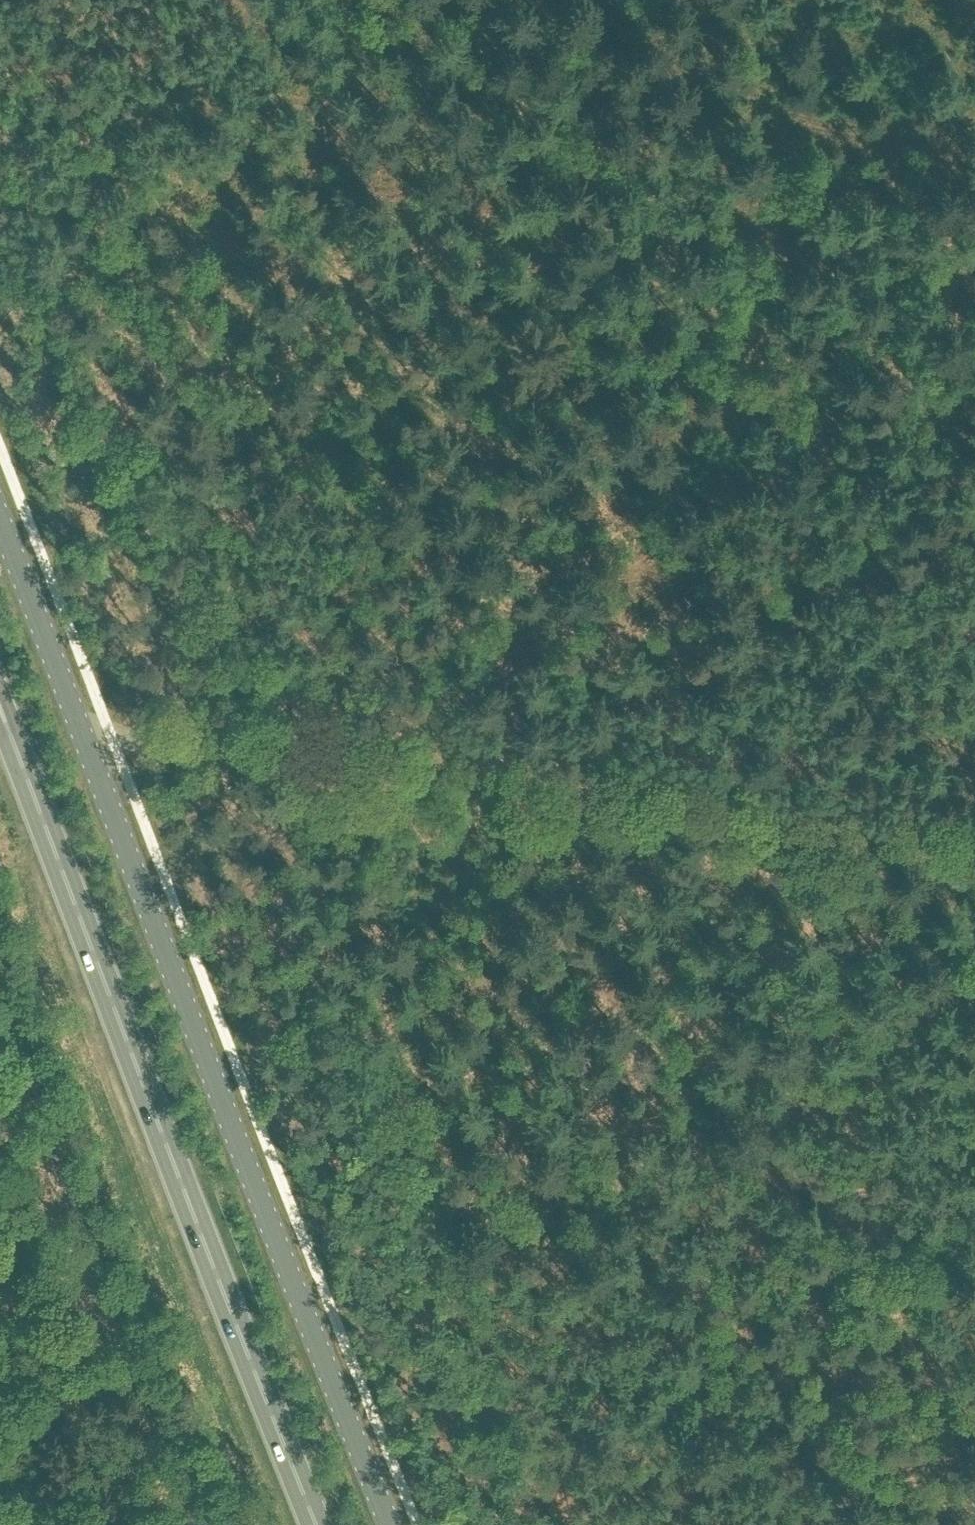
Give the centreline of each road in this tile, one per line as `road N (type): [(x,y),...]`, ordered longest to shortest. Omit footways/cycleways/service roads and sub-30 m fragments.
road 1 (tertiary): [(392,1524),(0,519)]
road 2 (track): [(80,728),(974,860)]
road 3 (trunk): [(318,1524),(0,709)]
road 4 (track): [(974,1330),(372,767)]
road 5 (unclassified): [(204,1524),(0,998)]

